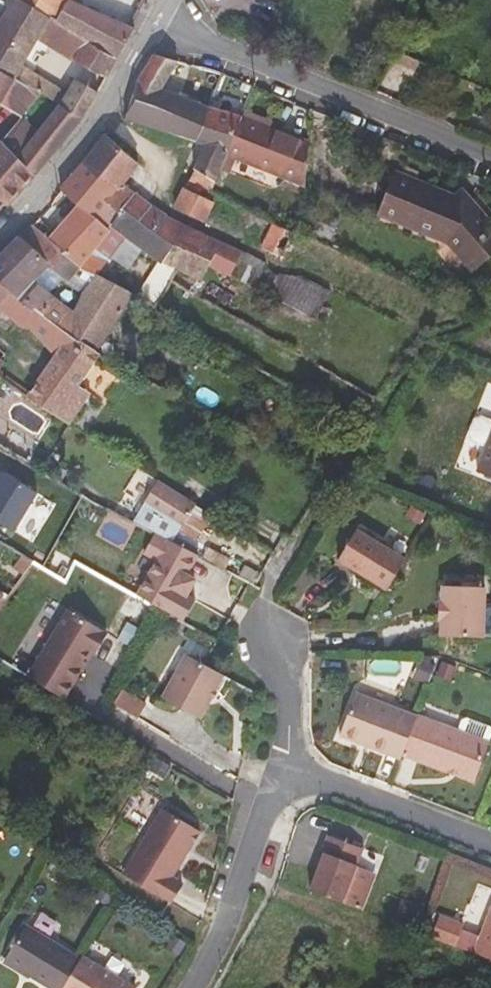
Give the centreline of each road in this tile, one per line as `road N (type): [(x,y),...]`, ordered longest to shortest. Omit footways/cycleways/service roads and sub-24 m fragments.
road 1 (residential): [(152,18),(490,160)]
road 2 (residential): [(0,235),(104,109),(152,18)]
road 3 (residential): [(187,987),(212,944),(276,769)]
road 4 (residential): [(276,769),(490,848)]
road 5 (residential): [(276,769),(283,738),(279,643)]

